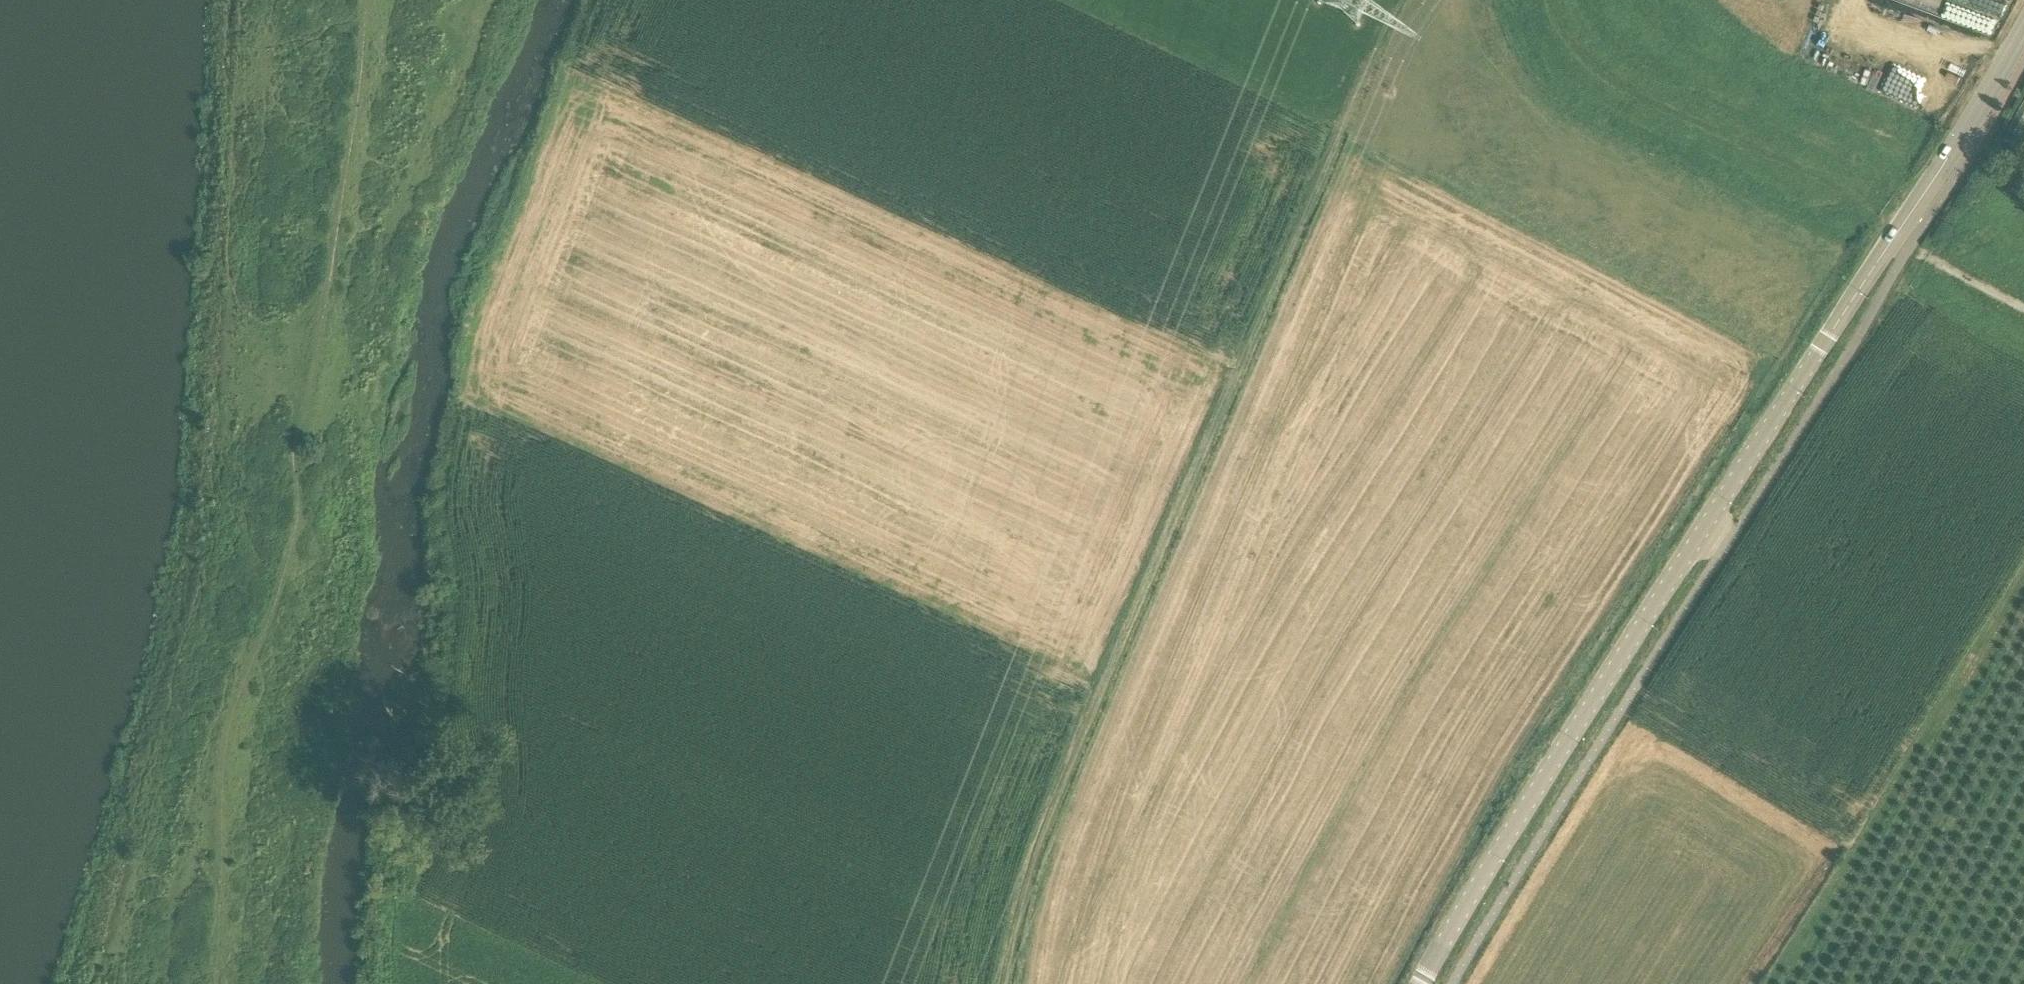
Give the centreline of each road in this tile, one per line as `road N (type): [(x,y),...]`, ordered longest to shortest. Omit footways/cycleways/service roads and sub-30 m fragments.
road 1 (tertiary): [(1424,983),(1659,596),(2023,29)]
road 2 (track): [(1001,983),(1037,838),(1377,63)]

